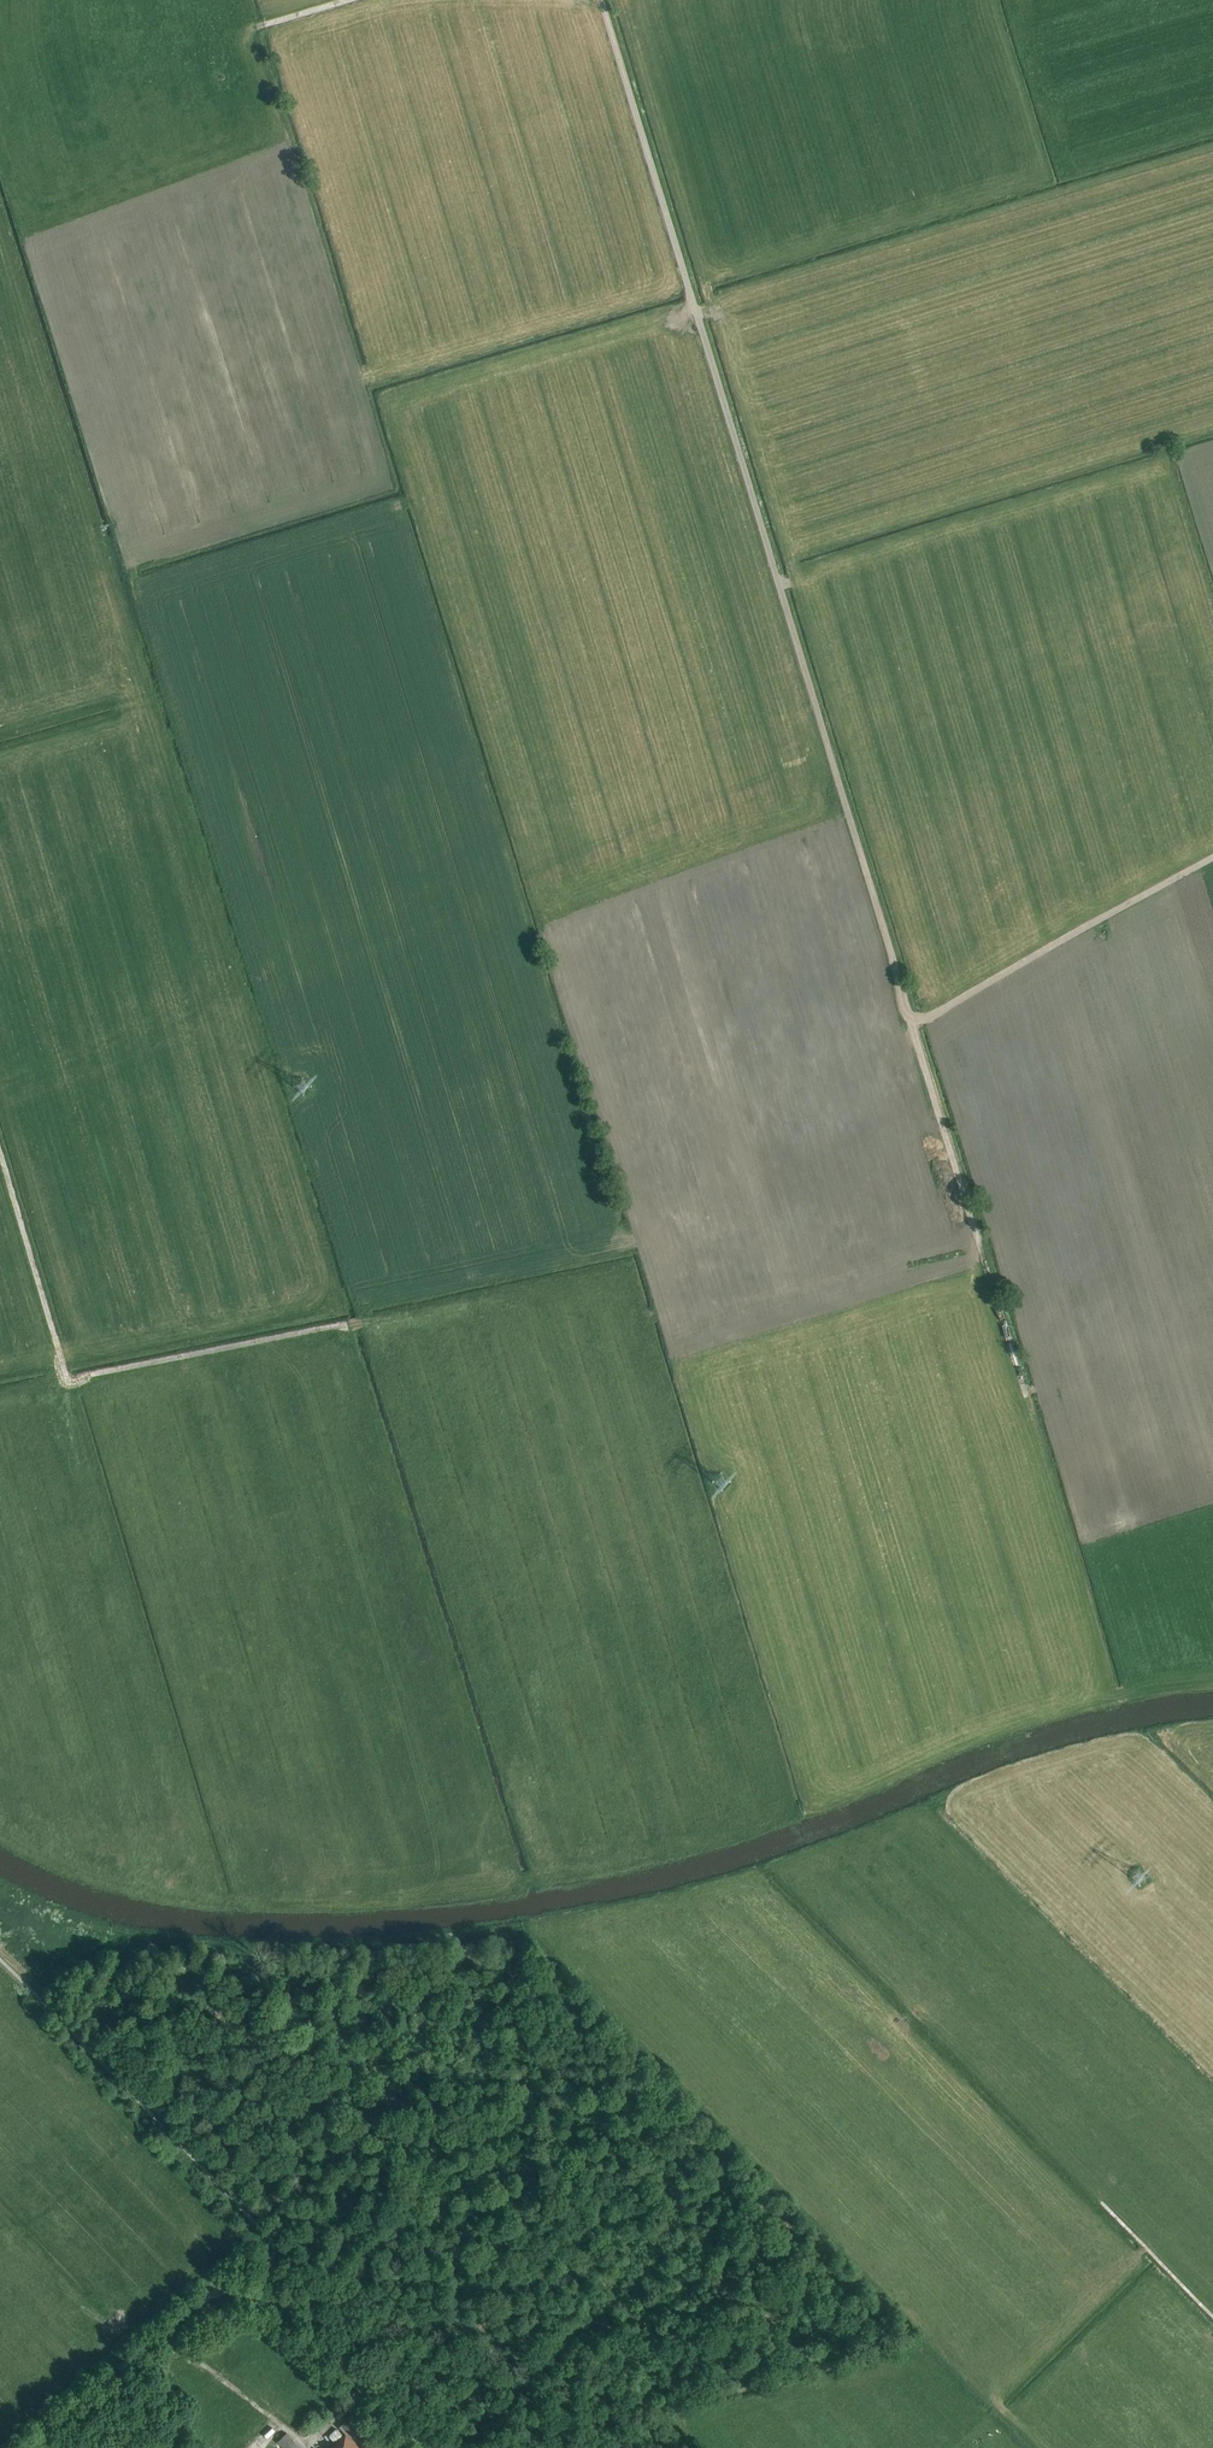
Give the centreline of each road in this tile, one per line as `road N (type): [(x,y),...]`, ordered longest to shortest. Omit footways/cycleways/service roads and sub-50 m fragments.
road 1 (unclassified): [(425,2447),(282,2301),(240,2286),(206,2297),(31,2447)]

